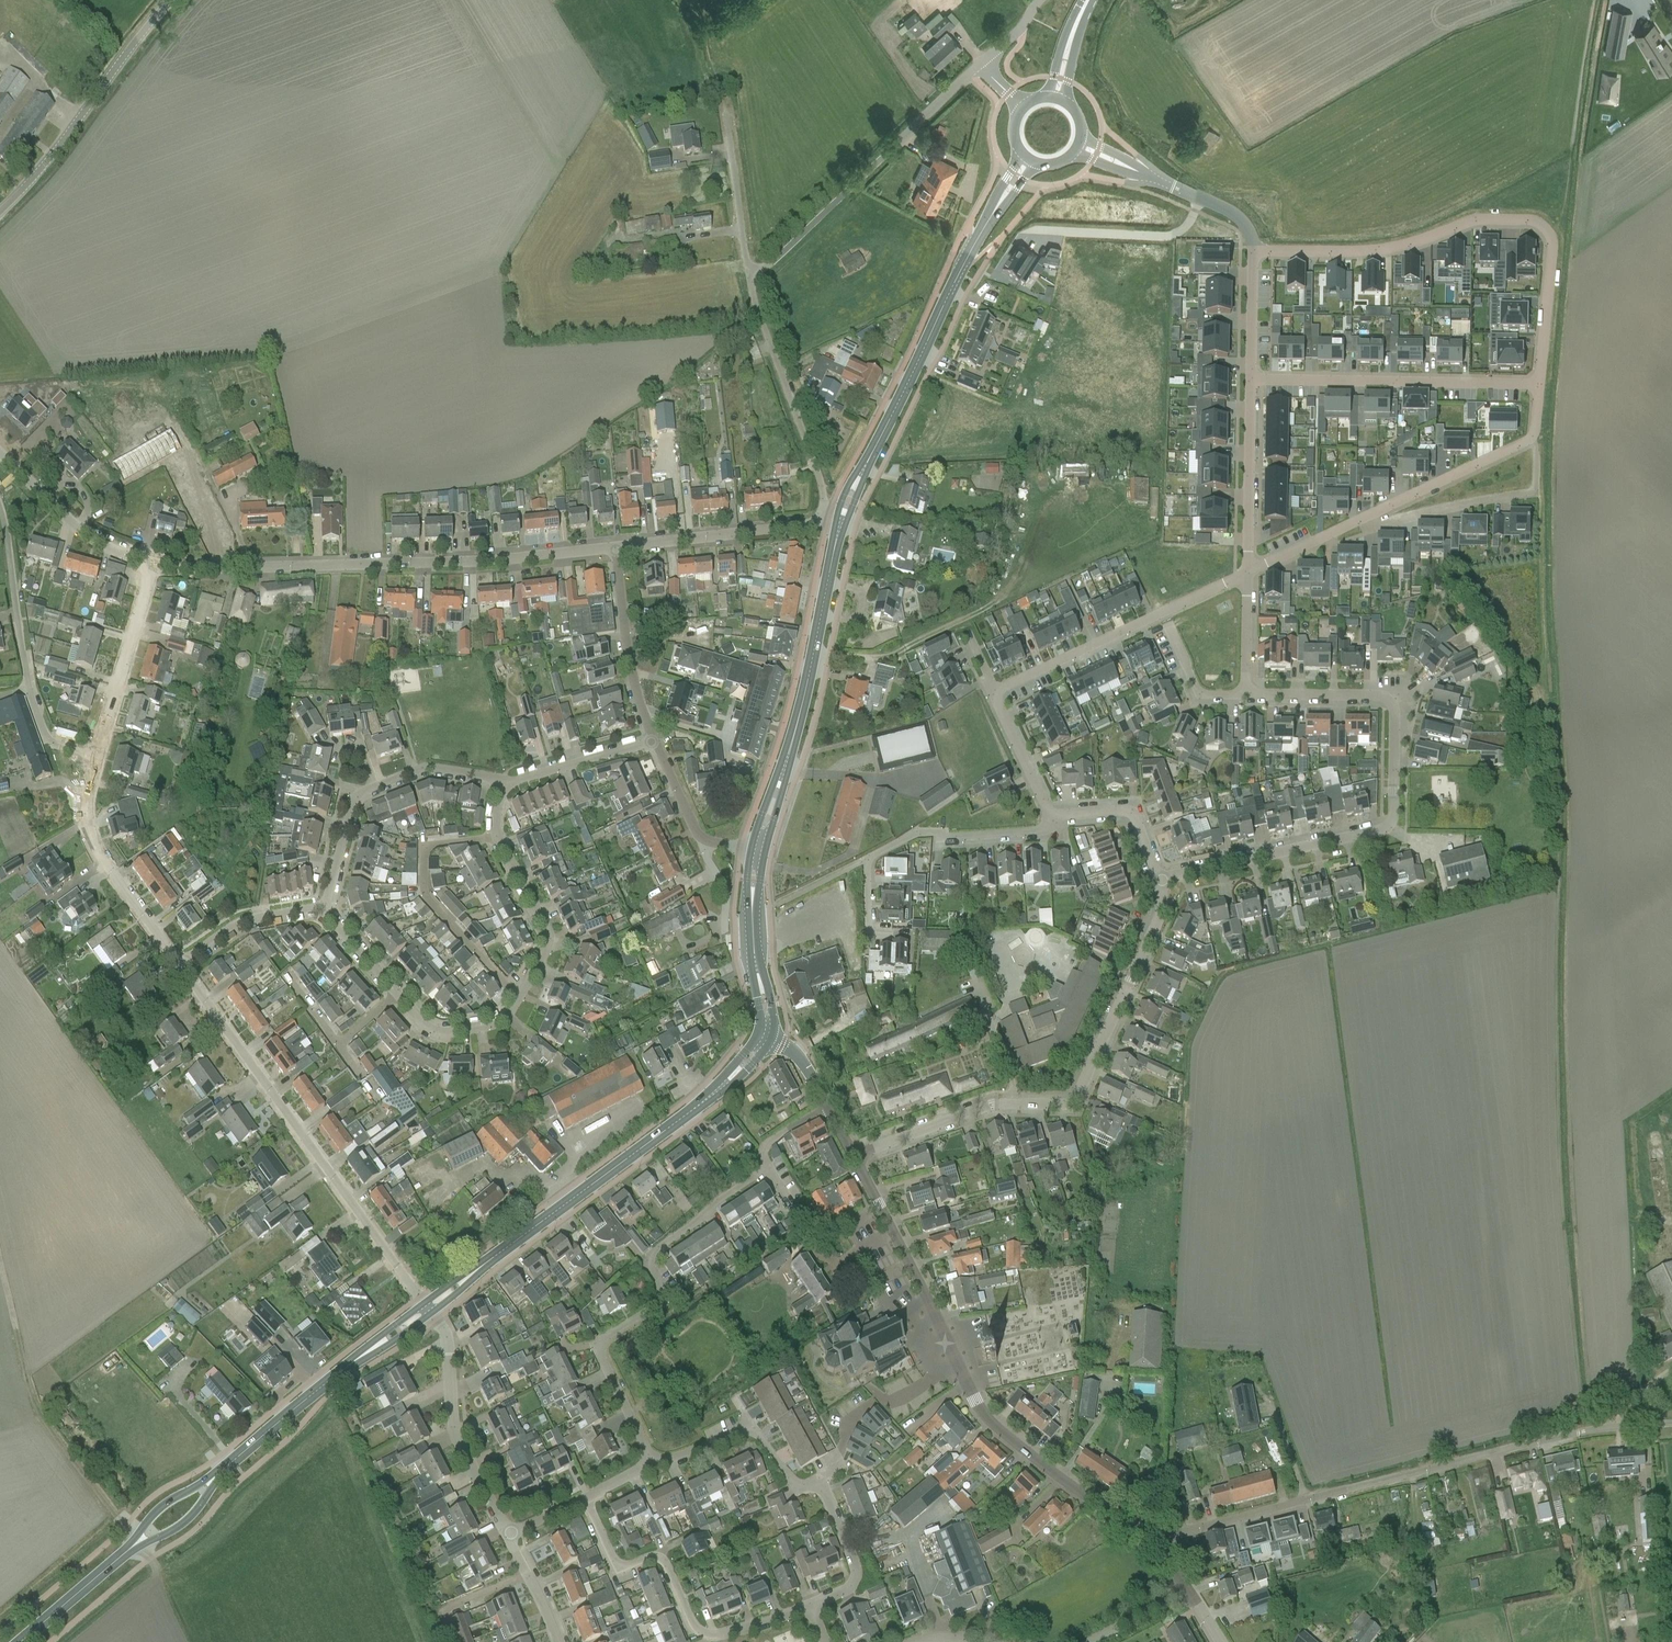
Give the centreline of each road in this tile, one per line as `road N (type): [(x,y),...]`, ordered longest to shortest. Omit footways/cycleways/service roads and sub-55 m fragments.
road 1 (residential): [(1157,881),(1377,833),(1392,822),(1395,717),(1387,700),(1246,695)]
road 2 (tertiary): [(1156,1541),(992,1424),(854,1156)]
road 3 (residential): [(497,784),(497,838),(547,933),(504,1016),(440,1030),(431,1026),(318,906)]
road 4 (residential): [(653,1465),(601,1343),(658,1303),(652,1255),(765,1168),(768,1141),(828,1106)]
road 5 (residential): [(854,1156),(991,1105),(1073,1100),(1154,929),(1157,881)]
road 6 (residential): [(1540,387),(1552,240),(1541,224),(1468,222),(1368,251),(1253,252)]
road 7 (residential): [(1156,1541),(1577,1433)]
road 8 (residential): [(424,1303),(178,964)]
road 9 (residential): [(227,565),(486,561),(617,547)]
road 10 (primary): [(860,475),(1000,201)]
road 11 (unclassified): [(750,284),(971,72)]
road 12 (primary): [(480,1268),(722,1087)]
road 13 (residential): [(1048,816),(1043,832),(945,839),(919,832),(868,862),(868,936),(891,937)]
road 14 (residential): [(1251,381),(1540,387)]
road 15 (residential): [(991,693),(1247,574)]
road 16 (residential): [(100,754),(62,752),(32,705),(0,520)]
road 17 (unclassified): [(0,221),(169,0)]
road 18 (unclassified): [(827,525),(750,284)]
road 19 (primary): [(785,763),(839,527)]
road 20 (residential): [(178,964),(90,844),(85,808),(100,754)]
road 21 (residential): [(507,1536),(452,1431),(446,1337),(436,1320)]
road 22 (residential): [(1530,438),(1533,492),(1375,526),(1365,518)]
road 23 (residential): [(724,1635),(689,1623),(658,1559),(615,1563),(583,1500)]
road 24 (residential): [(227,565),(192,485),(167,464),(145,419),(114,388)]
road 25 (residential): [(617,547),(827,525)]
road 26 (unclassified): [(750,284),(725,89)]
road 27 (residential): [(100,754),(154,566)]
road 28 (residential): [(653,1465),(746,1430),(795,1486),(816,1486)]
road 29 (residential): [(1251,381),(1247,574)]
road 30 (residential): [(655,735),(628,650),(617,547)]
road 31 (residential): [(154,566),(84,534),(0,456)]
road 32 (residential): [(1365,518),(1530,438)]
road 33 (primary): [(222,1473),(357,1359)]
road 34 (residential): [(497,784),(655,735)]
road 35 (residential): [(1123,166),(1228,212),(1247,229),(1253,252)]
road 36 (residential): [(816,1486),(855,1581),(807,1606)]
road 37 (residential): [(1157,881),(1130,812),(1048,816)]
road 38 (residential): [(178,964),(219,928),(318,906)]
road 39 (primary): [(22,1641),(137,1544)]
road 40 (residential): [(318,906),(327,898),(352,808),(378,786)]
road 41 (residential): [(1048,816),(991,693)]
road 42 (residential): [(1247,574),(1365,518)]
road 43 (residential): [(1253,252),(1251,381)]
road 44 (residential): [(1246,695),(1202,695),(1167,623)]
road 45 (residential): [(378,786),(418,772),(497,784)]
road 46 (residential): [(1246,695),(1247,574)]

